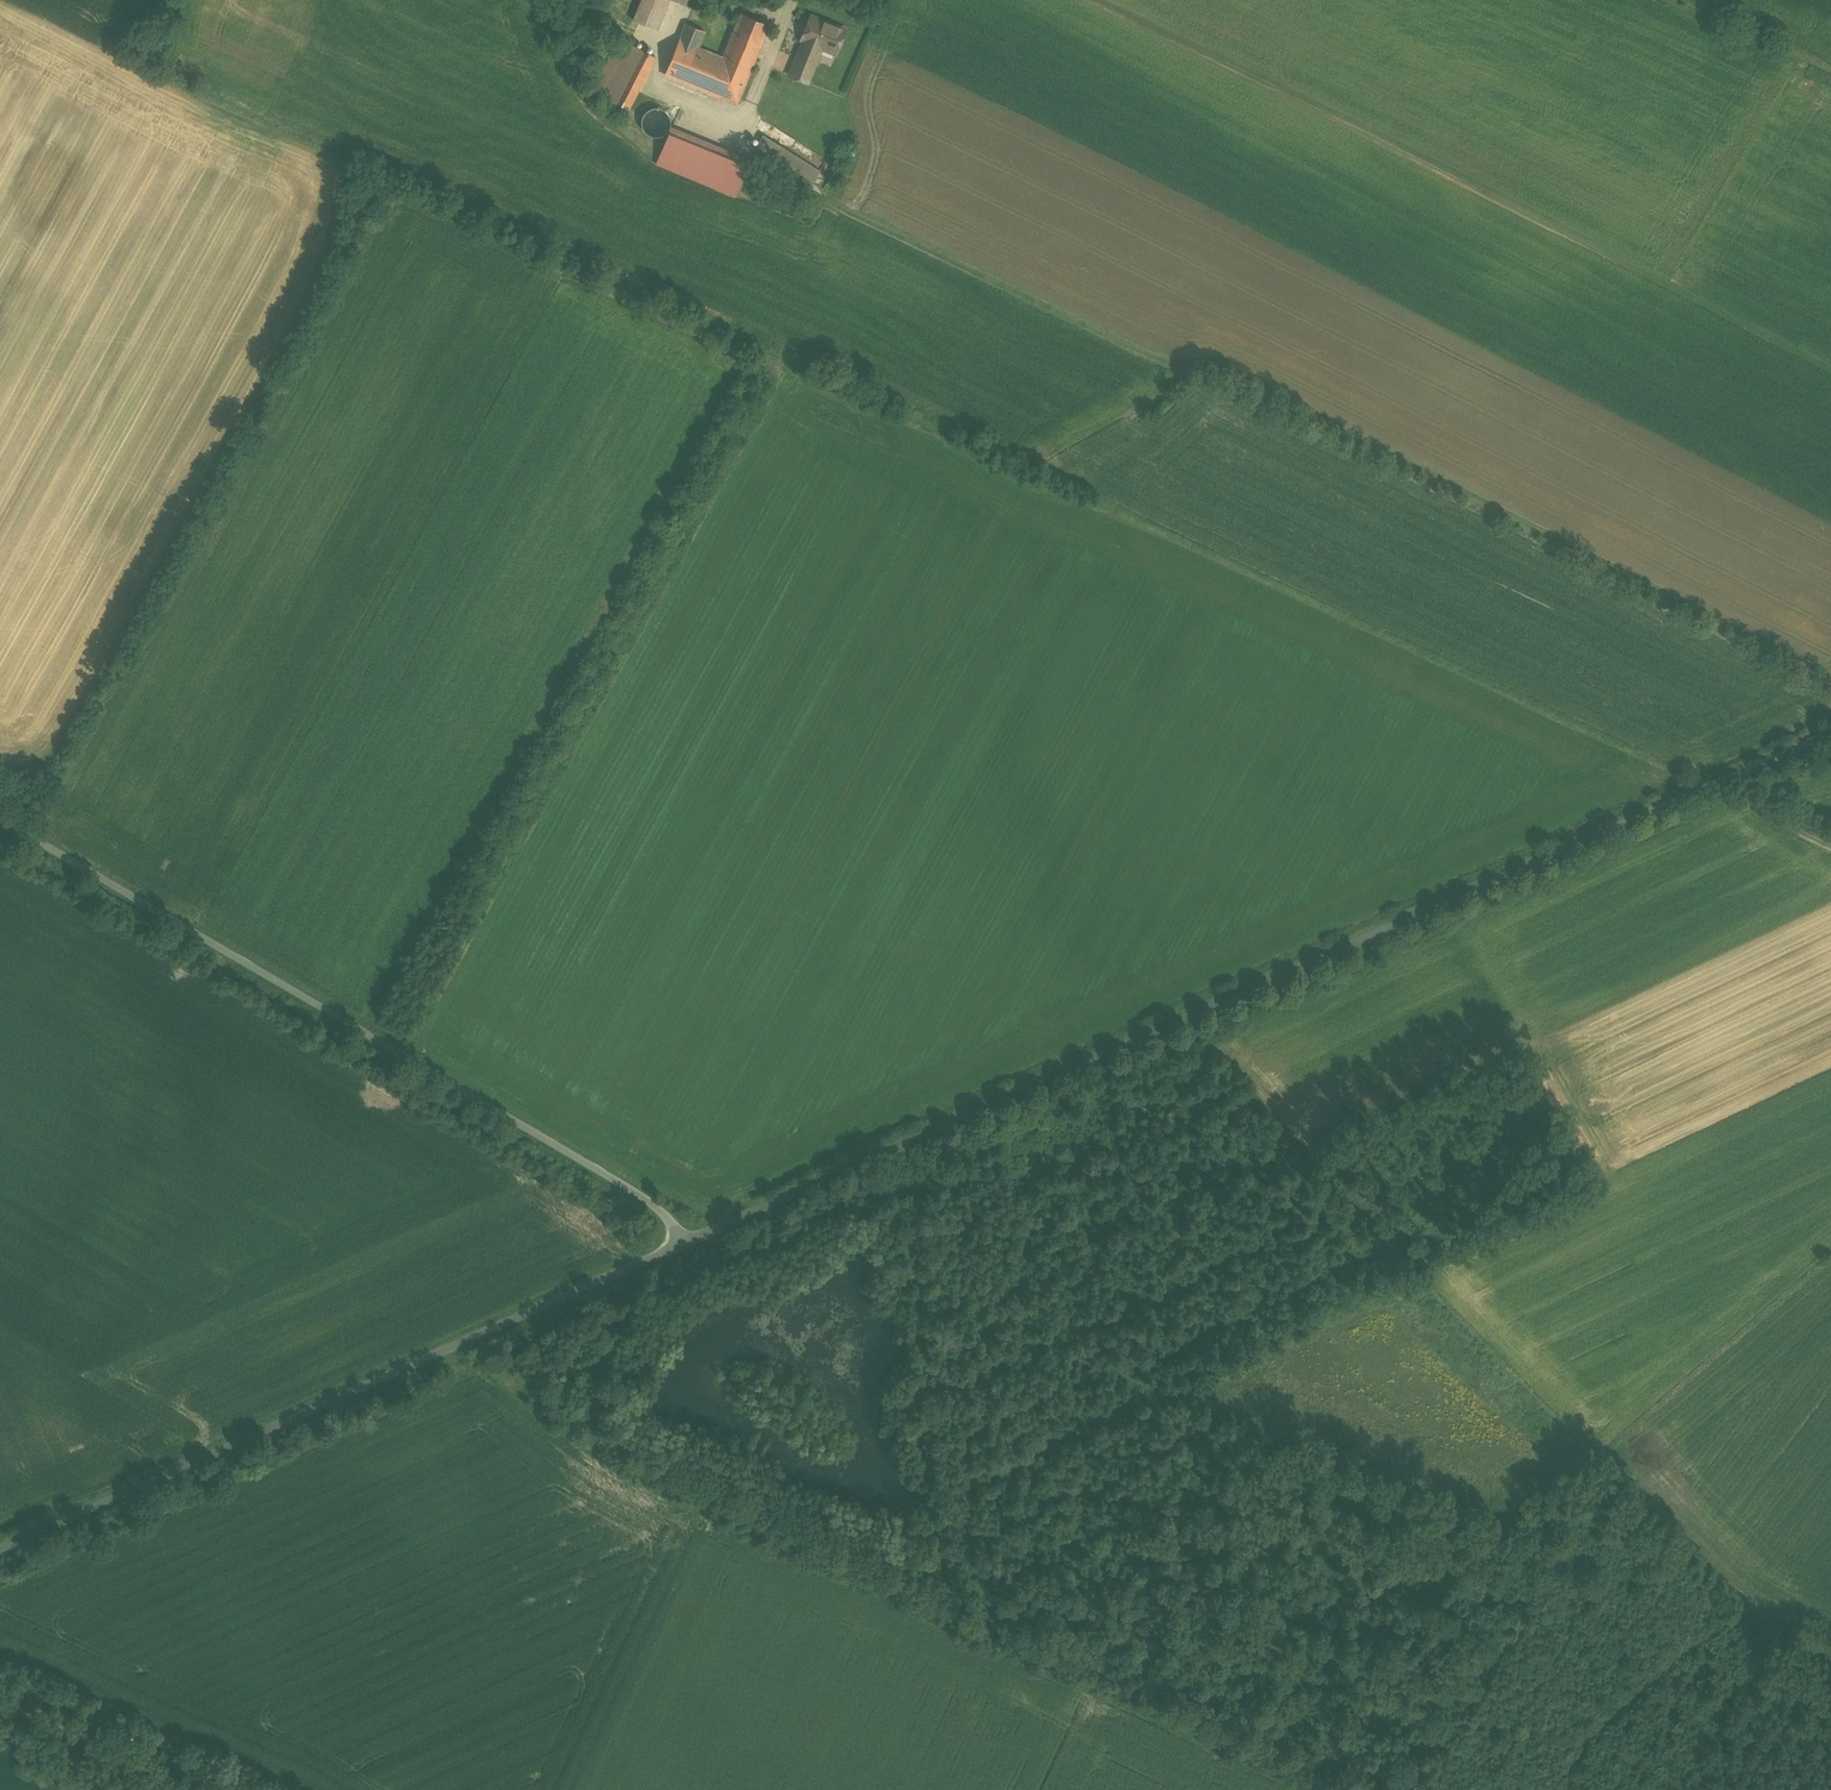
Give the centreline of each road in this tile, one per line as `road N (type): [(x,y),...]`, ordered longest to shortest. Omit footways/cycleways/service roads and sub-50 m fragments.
road 1 (track): [(1830,682),(1215,379),(1169,402),(1120,400),(843,218),(820,179),(767,135)]
road 2 (residential): [(1723,780),(683,1245)]
road 3 (track): [(1830,1634),(934,1303),(921,1278),(925,1201),(902,1147)]
road 4 (residential): [(0,813),(639,1191),(683,1245)]
road 5 (residential): [(683,1245),(0,1550)]
road 6 (residential): [(0,1669),(263,1789)]
road 7 (track): [(796,0),(751,114),(767,135)]

